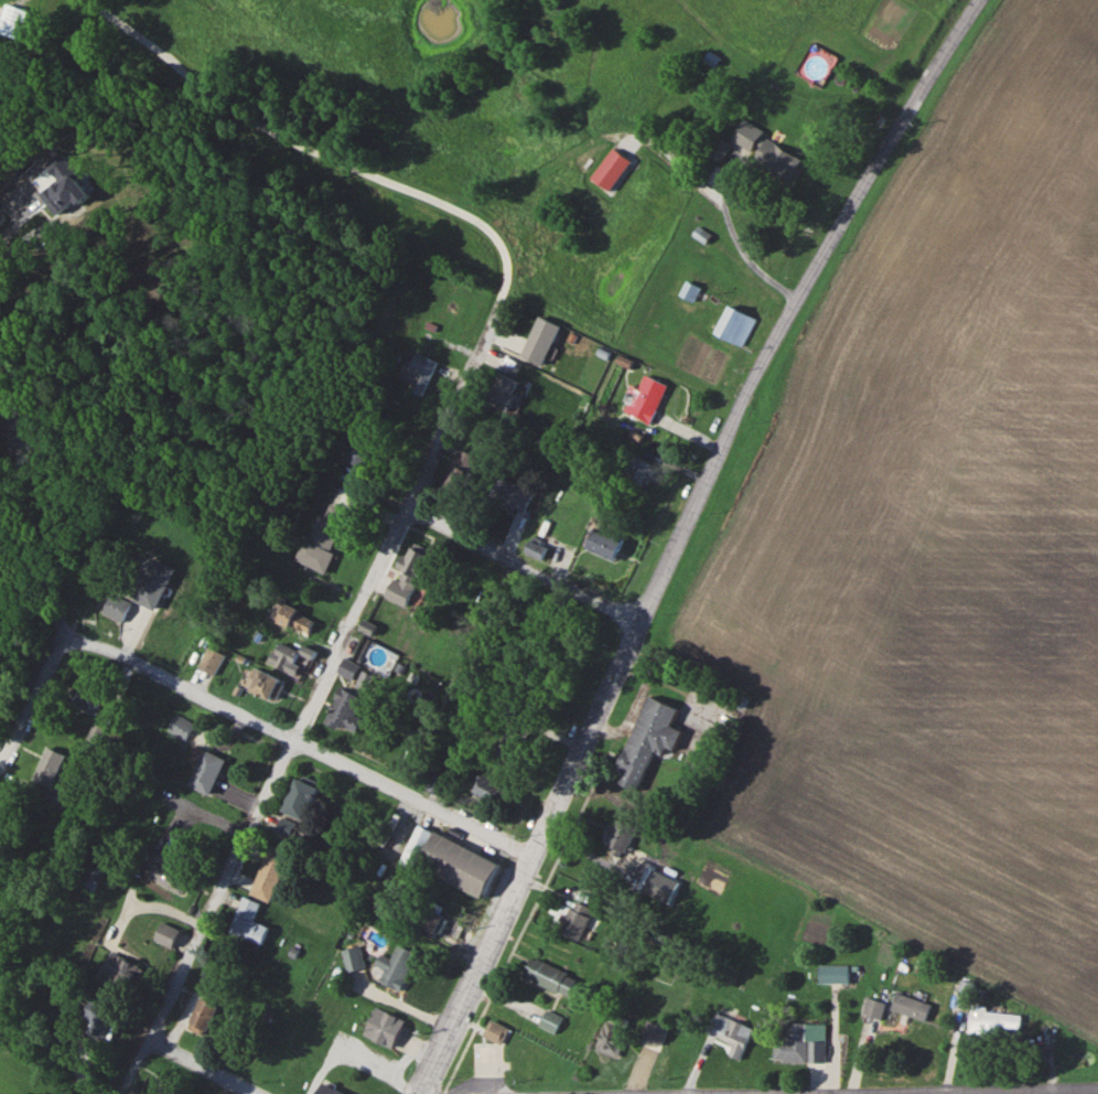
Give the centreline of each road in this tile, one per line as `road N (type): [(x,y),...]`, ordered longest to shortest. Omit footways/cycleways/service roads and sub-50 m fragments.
road 1 (residential): [(417,1093),(760,367),(984,0)]
road 2 (residential): [(118,1093),(506,269)]
road 3 (residential): [(530,855),(96,644),(74,641)]
road 4 (residential): [(758,1093),(1097,1089)]
road 5 (residential): [(640,629),(399,507)]
road 6 (residential): [(74,641),(51,657),(0,760)]

